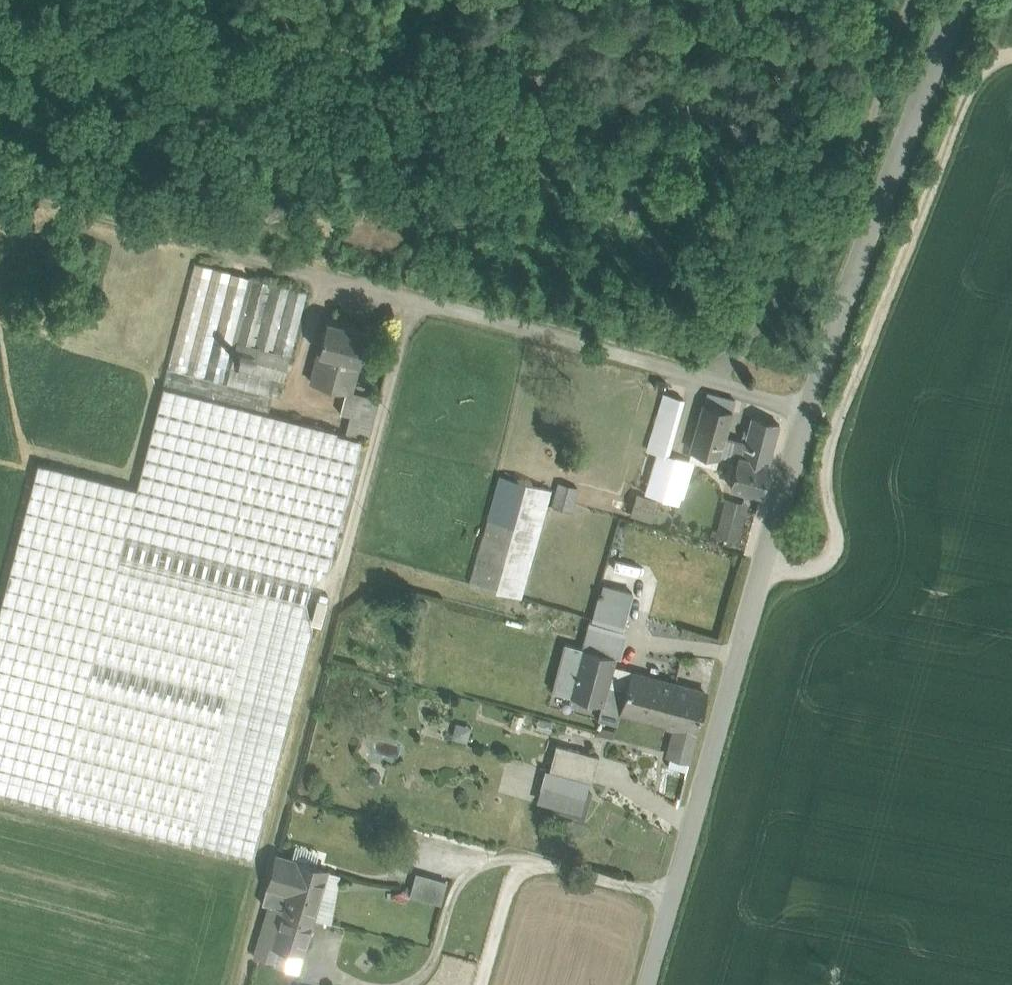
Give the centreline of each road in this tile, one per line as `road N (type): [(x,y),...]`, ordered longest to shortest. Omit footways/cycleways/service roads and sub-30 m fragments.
road 1 (unclassified): [(959,0),(807,410),(648,984)]
road 2 (track): [(1011,55),(987,67),(962,106),(838,417),(824,481),(835,548),(814,568),(763,564)]
road 3 (track): [(710,384),(832,234),(909,0)]
road 4 (track): [(412,984),(431,967),(458,888),(497,861),(537,861),(672,899)]

